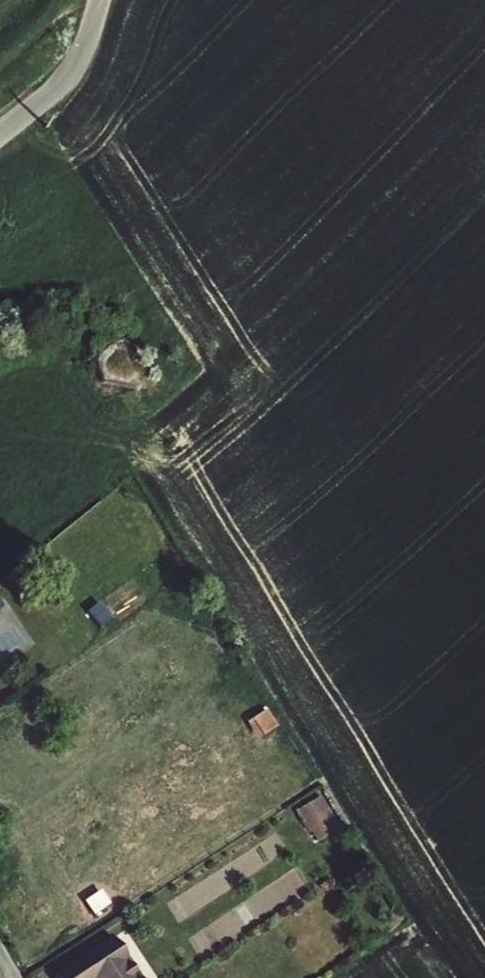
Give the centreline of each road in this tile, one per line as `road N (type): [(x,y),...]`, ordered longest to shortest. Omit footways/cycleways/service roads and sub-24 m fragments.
road 1 (residential): [(99,0),(70,68),(0,134)]

